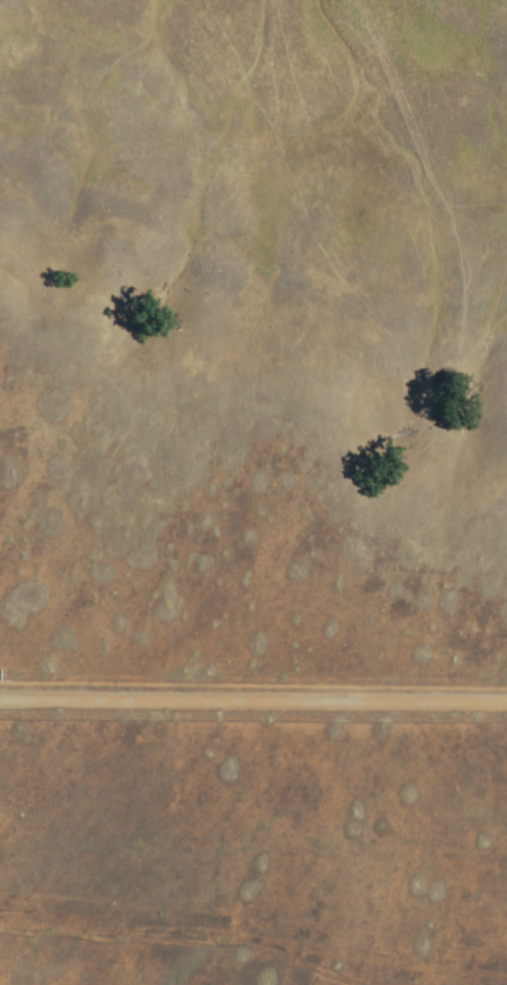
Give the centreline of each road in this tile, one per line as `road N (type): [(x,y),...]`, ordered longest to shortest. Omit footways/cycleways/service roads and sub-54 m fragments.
road 1 (residential): [(506,701),(0,698)]

